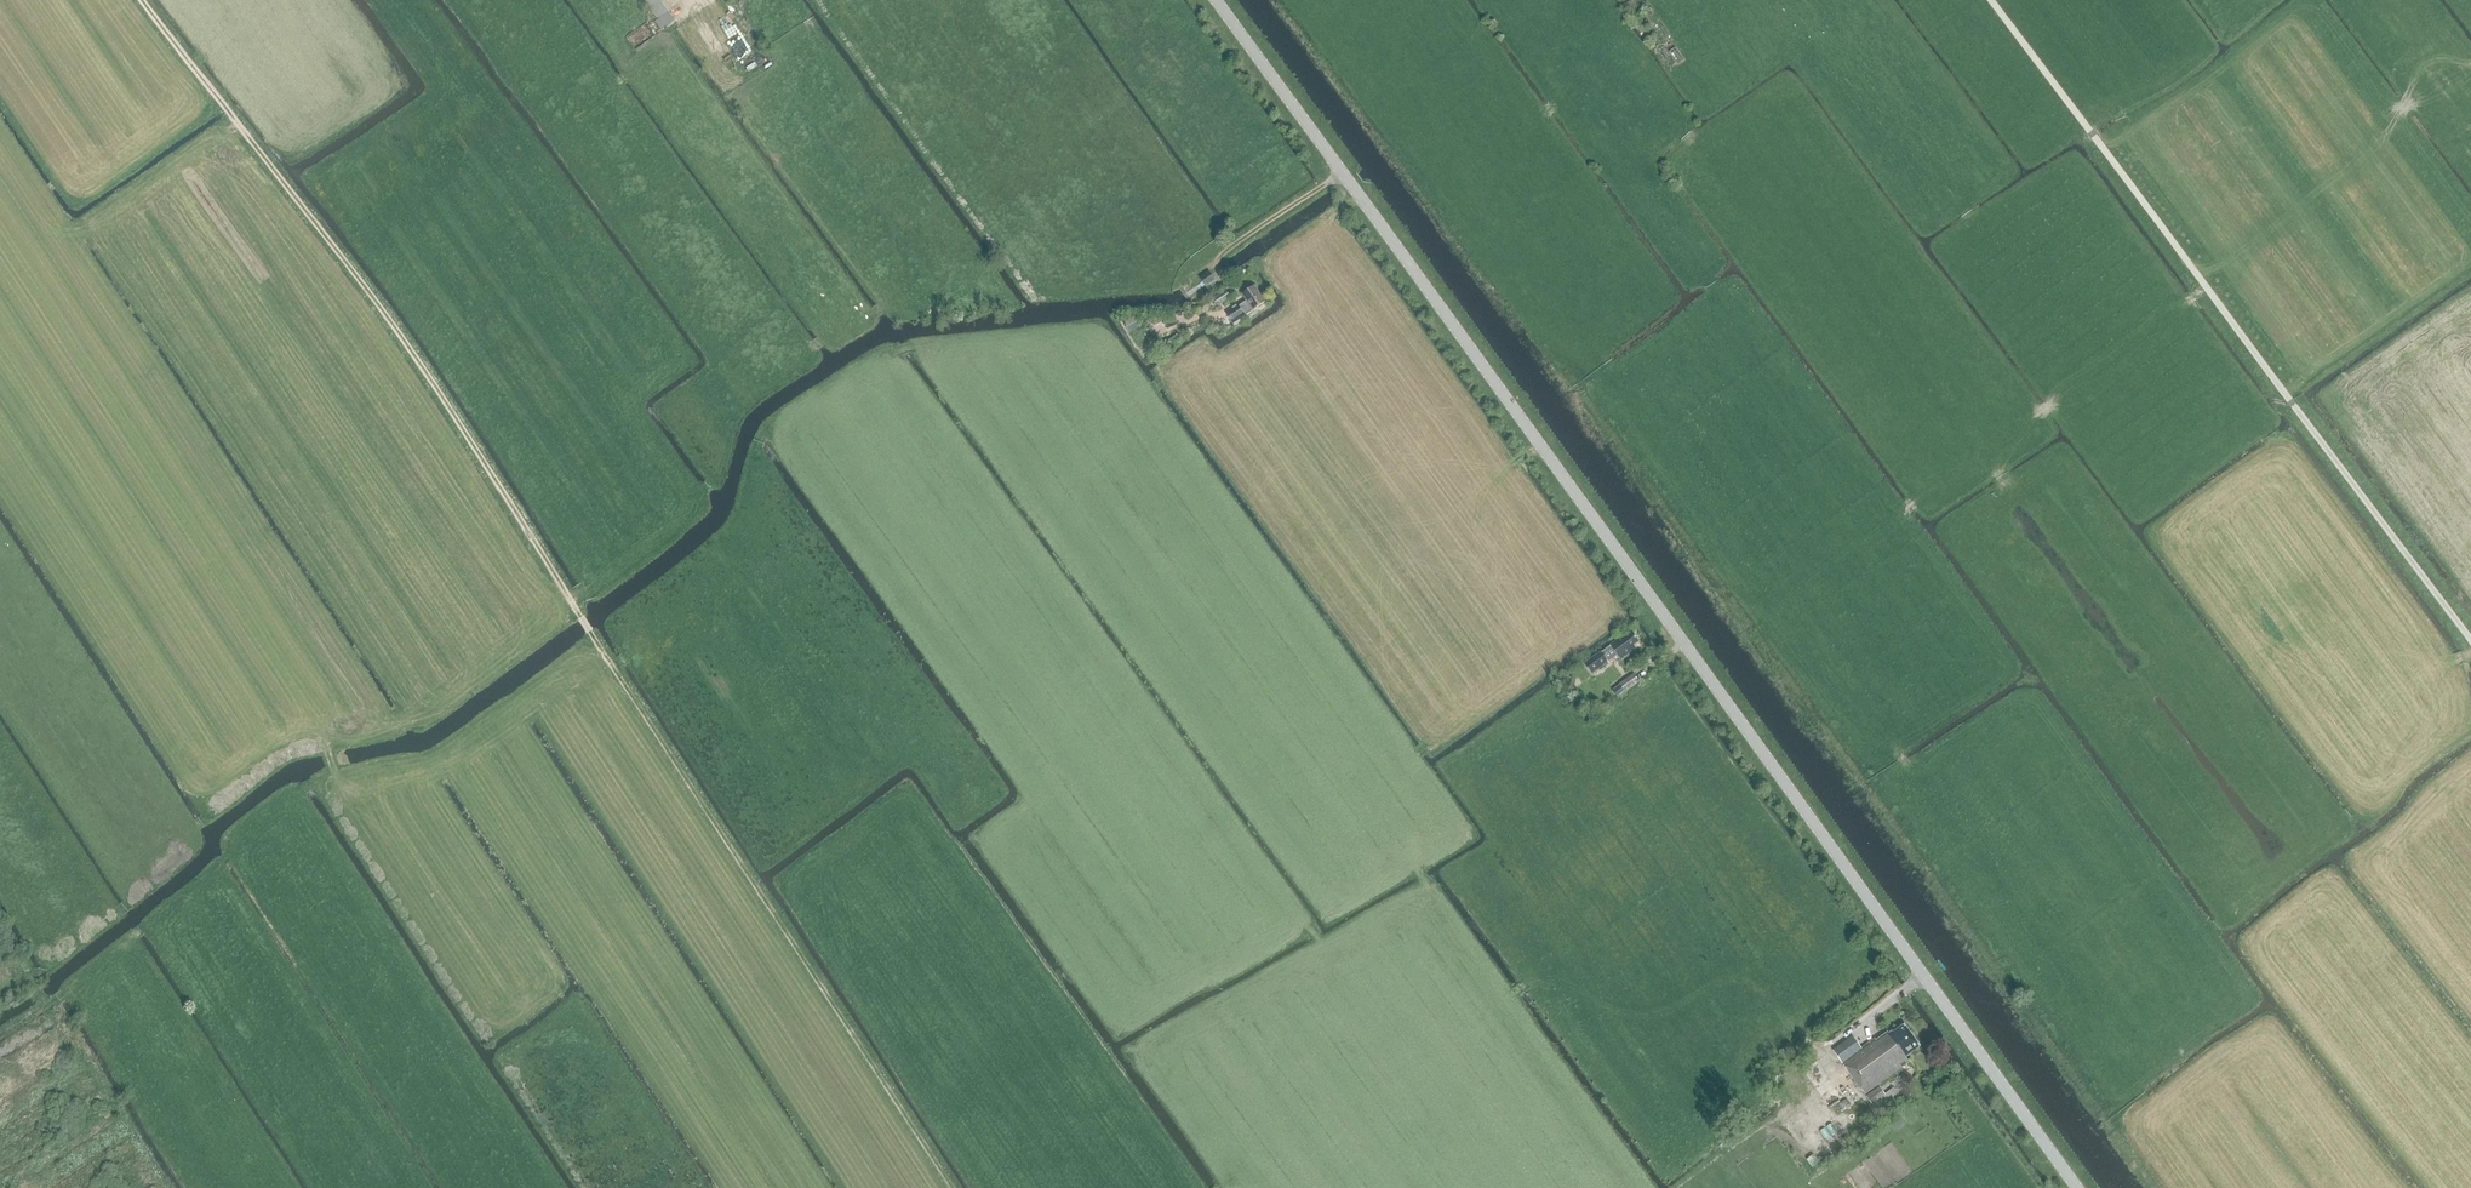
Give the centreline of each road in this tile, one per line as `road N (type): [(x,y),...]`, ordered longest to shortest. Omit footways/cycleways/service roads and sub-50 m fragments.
road 1 (tertiary): [(2077,1187),(1216,0)]
road 2 (track): [(143,0),(433,384),(951,1187)]
road 3 (unclassified): [(2470,640),(1991,0)]

